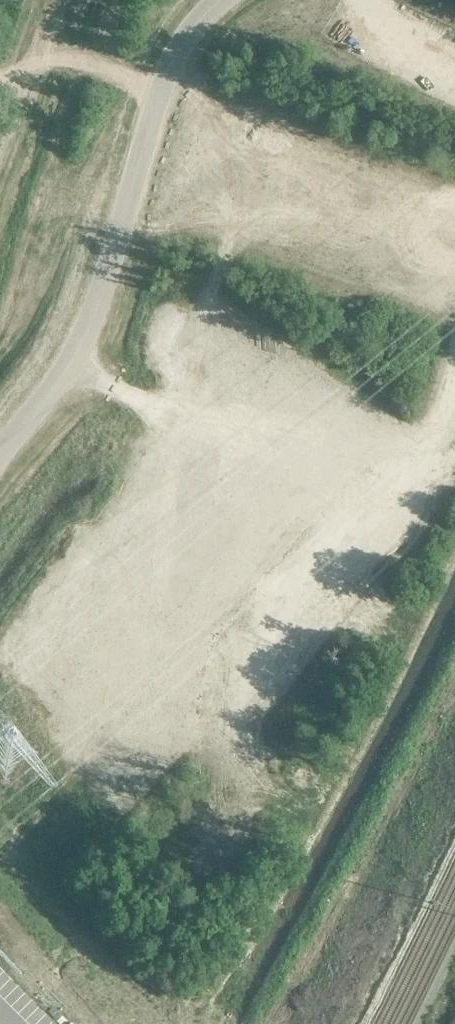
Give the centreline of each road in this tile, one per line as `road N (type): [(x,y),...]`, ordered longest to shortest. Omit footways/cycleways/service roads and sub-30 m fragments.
road 1 (unclassified): [(0,452),(69,366),(174,49),(222,0)]

